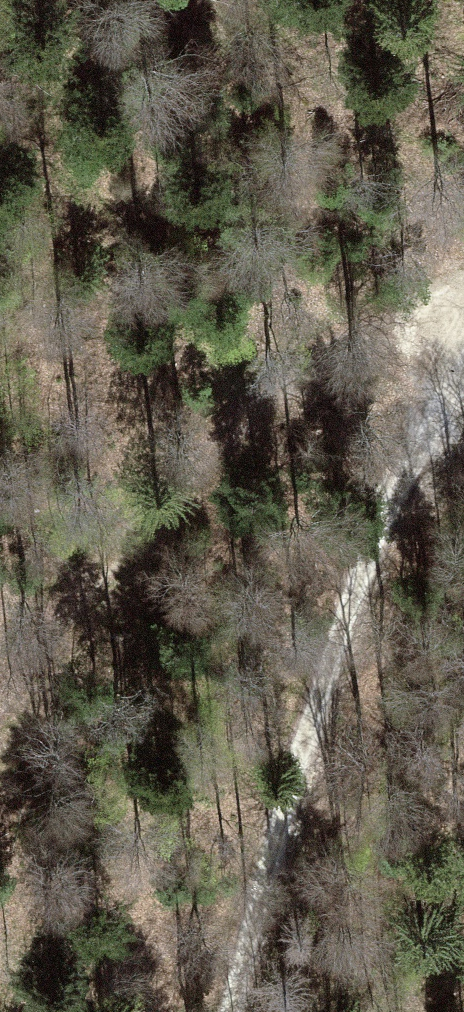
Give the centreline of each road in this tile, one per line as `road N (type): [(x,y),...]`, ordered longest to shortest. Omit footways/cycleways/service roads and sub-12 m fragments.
road 1 (track): [(463,374),(380,520),(302,746),(227,1011)]
road 2 (track): [(463,302),(398,317),(311,364),(186,480),(69,607),(0,701)]

